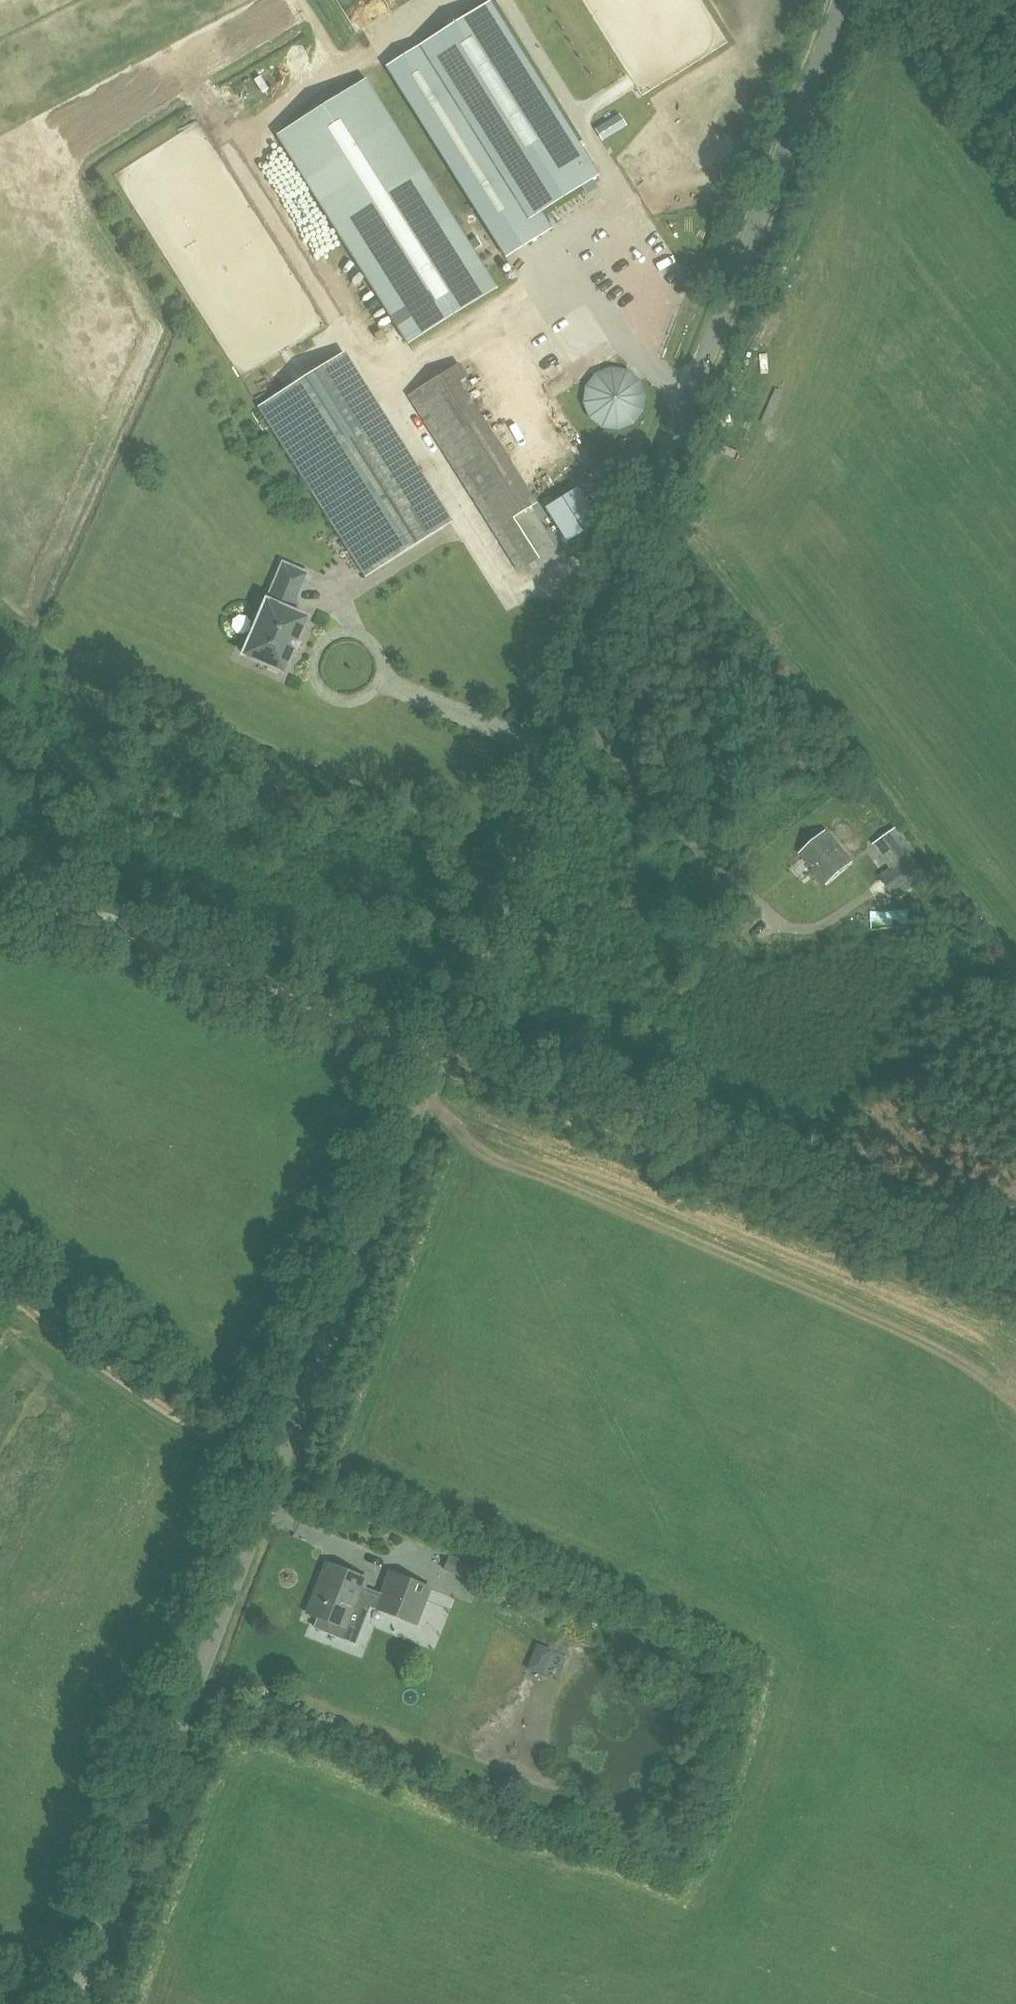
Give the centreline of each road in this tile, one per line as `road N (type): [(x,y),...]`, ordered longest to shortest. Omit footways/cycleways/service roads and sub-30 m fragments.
road 1 (unclassified): [(72,2003),(848,0)]
road 2 (track): [(1015,1295),(0,878)]
road 3 (unclassified): [(1015,135),(909,0)]

